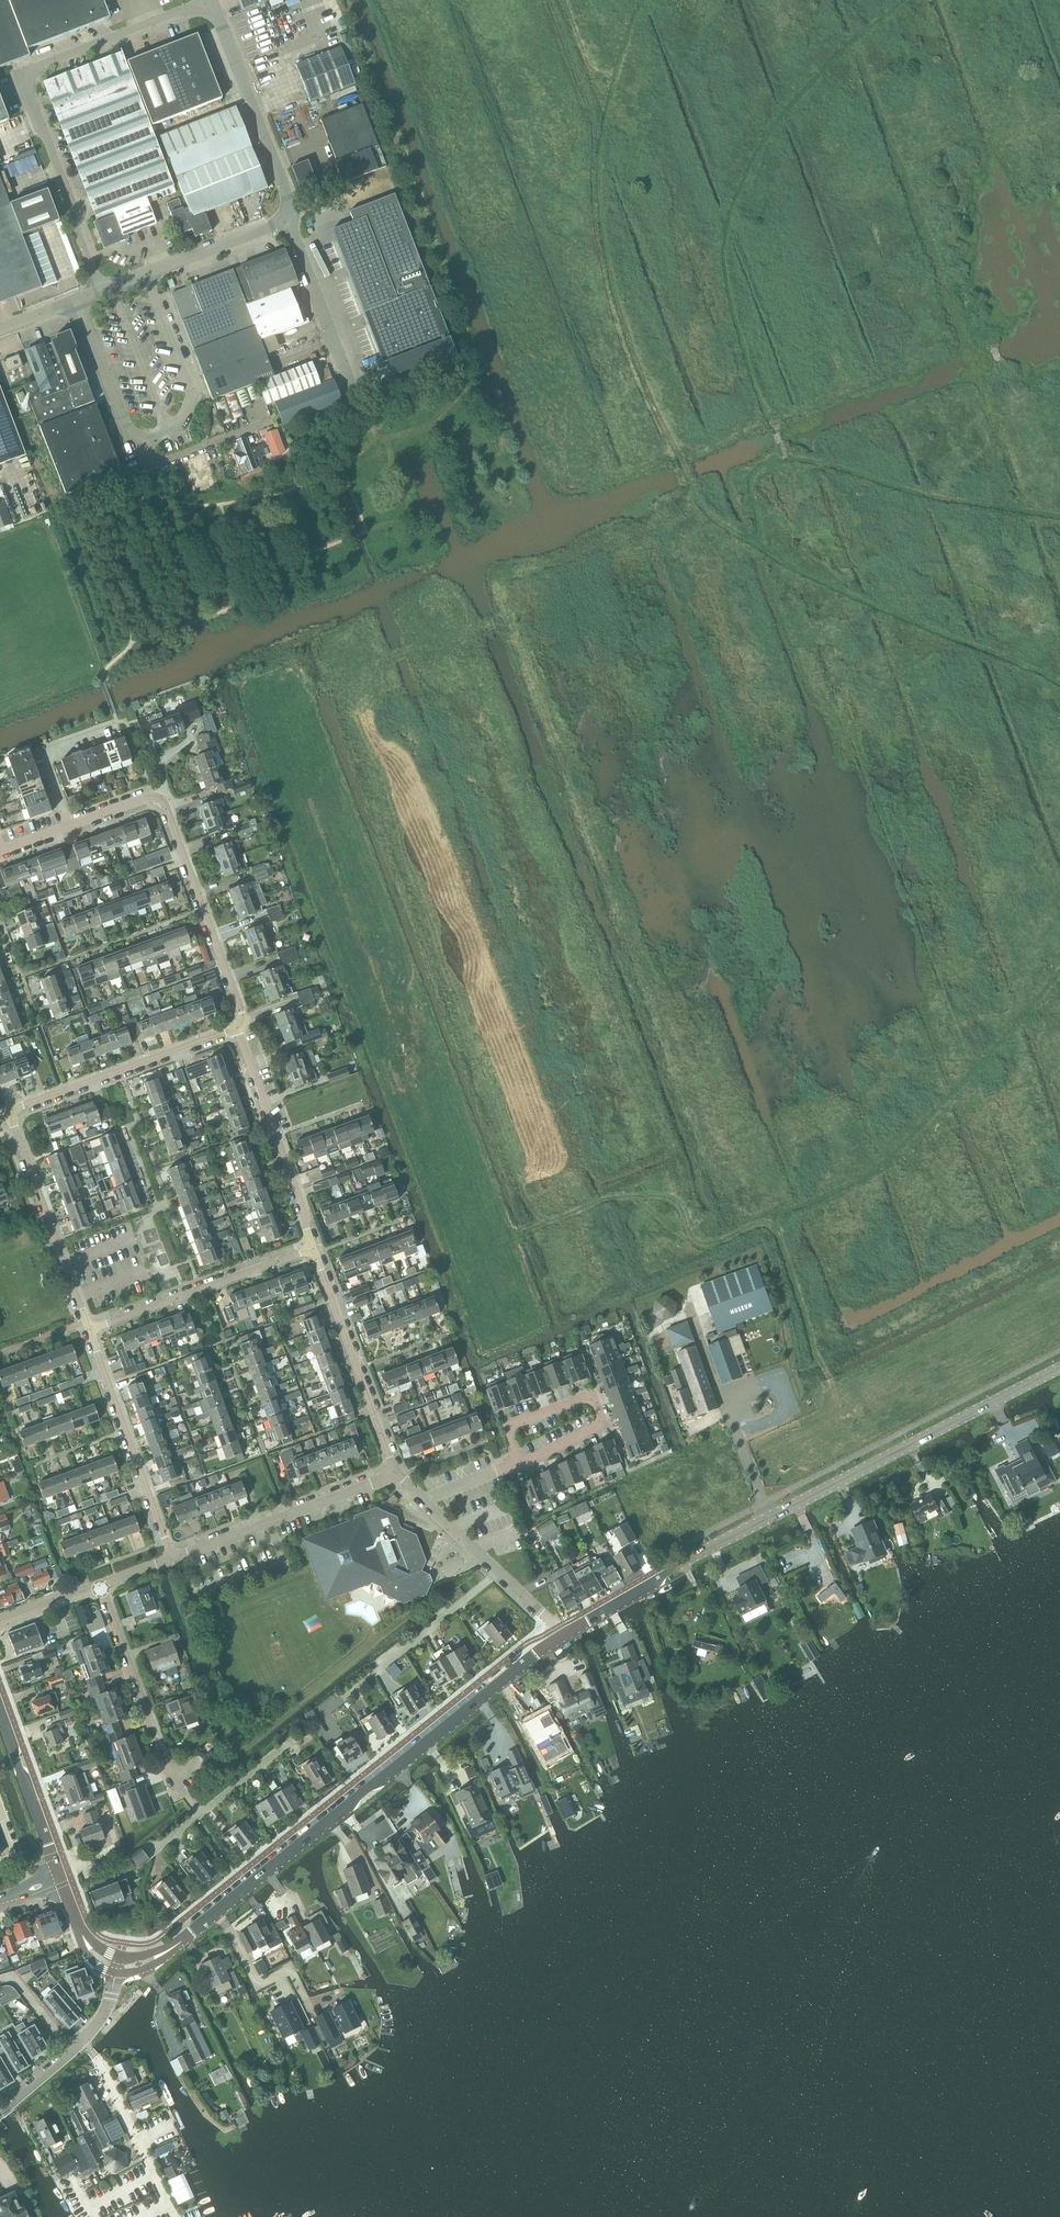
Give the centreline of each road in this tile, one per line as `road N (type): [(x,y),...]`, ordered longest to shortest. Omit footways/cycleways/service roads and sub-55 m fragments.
road 1 (secondary): [(116,1972),(156,1961),(565,1635)]
road 2 (secondary): [(565,1635),(1059,1369)]
road 3 (unclassified): [(212,3),(22,76),(101,293)]
road 4 (unclassified): [(147,276),(191,402),(172,432),(147,441),(132,436),(79,301)]
road 5 (residential): [(71,825),(147,798),(164,801),(242,1012),(238,1027)]
road 6 (residential): [(238,1027),(10,1114)]
road 7 (residential): [(89,1330),(173,1558)]
road 8 (residential): [(396,1475),(314,1248)]
road 9 (residential): [(314,1248),(89,1330)]
road 10 (residential): [(173,1558),(396,1475)]
road 11 (residential): [(314,1248),(238,1027)]
road 12 (residential): [(10,1114),(89,1330)]
road 13 (unclassified): [(289,216),(291,202),(212,3)]
road 14 (residential): [(519,1463),(603,1425),(591,1395),(506,1427)]
road 15 (residential): [(170,1774),(100,1585)]
road 16 (residential): [(565,1635),(425,1500)]
road 17 (unclassified): [(357,393),(289,216)]
road 18 (secondary): [(60,1879),(0,1707)]
road 19 (unclassified): [(147,276),(289,216)]
road 20 (residential): [(71,825),(47,754),(118,725)]

